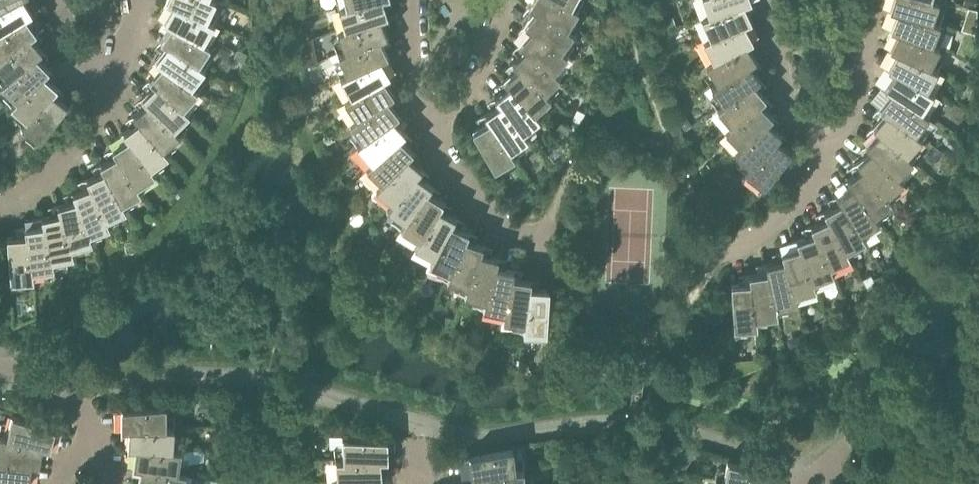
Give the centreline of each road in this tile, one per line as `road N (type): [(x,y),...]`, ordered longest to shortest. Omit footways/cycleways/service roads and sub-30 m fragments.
road 1 (residential): [(824,170),(798,134),(774,0)]
road 2 (residential): [(824,170),(857,113),(866,0)]
road 3 (residential): [(556,265),(491,217),(431,142)]
road 4 (residential): [(0,215),(66,165),(116,93)]
road 5 (residential): [(431,142),(475,78),(501,0)]
road 6 (residential): [(714,274),(735,266),(824,170)]
road 7 (residential): [(431,142),(415,97),(408,0)]
road 8 (residential): [(95,440),(74,396),(53,380),(0,369)]

